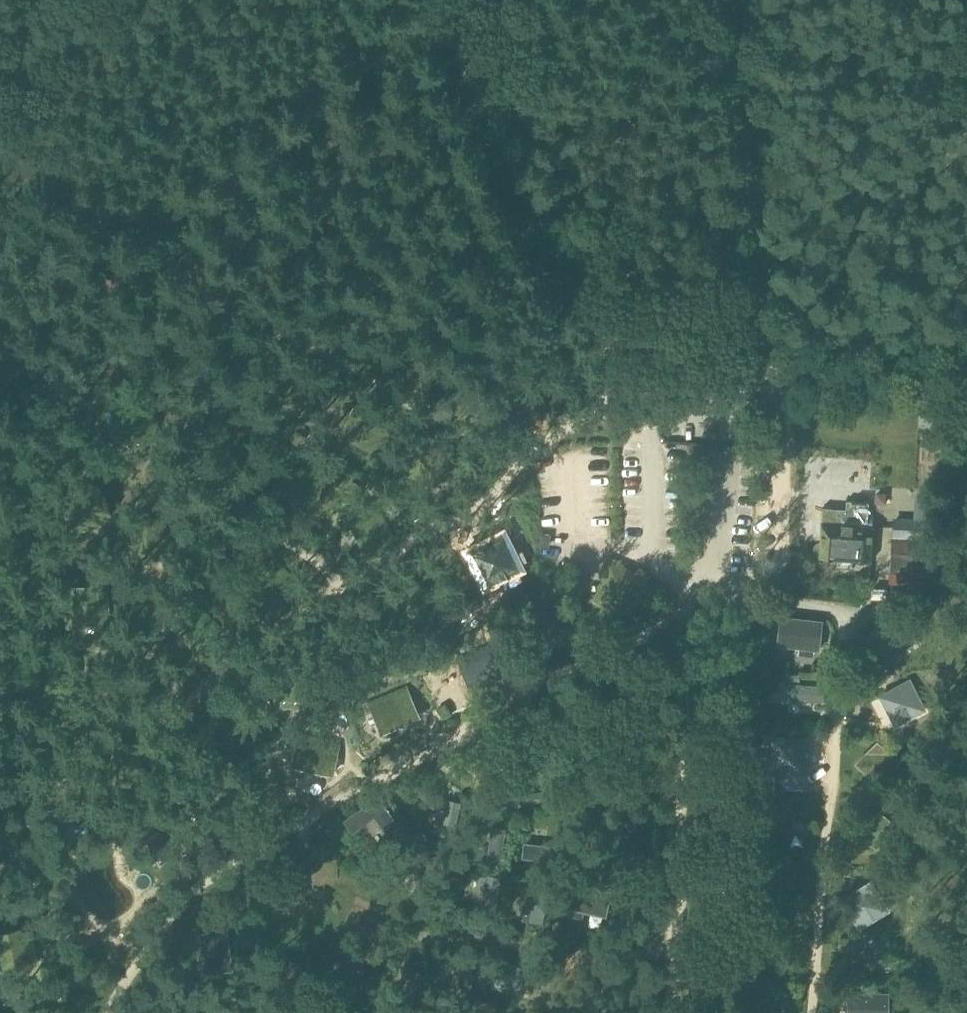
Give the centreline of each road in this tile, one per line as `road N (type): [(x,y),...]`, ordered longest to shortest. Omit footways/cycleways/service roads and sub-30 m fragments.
road 1 (track): [(91,742),(241,668),(395,554),(484,504),(523,459),(631,386)]
road 2 (unclassified): [(432,0),(631,386)]
road 3 (track): [(676,941),(642,959),(609,962),(477,933),(411,930),(343,890),(316,865),(296,826)]

